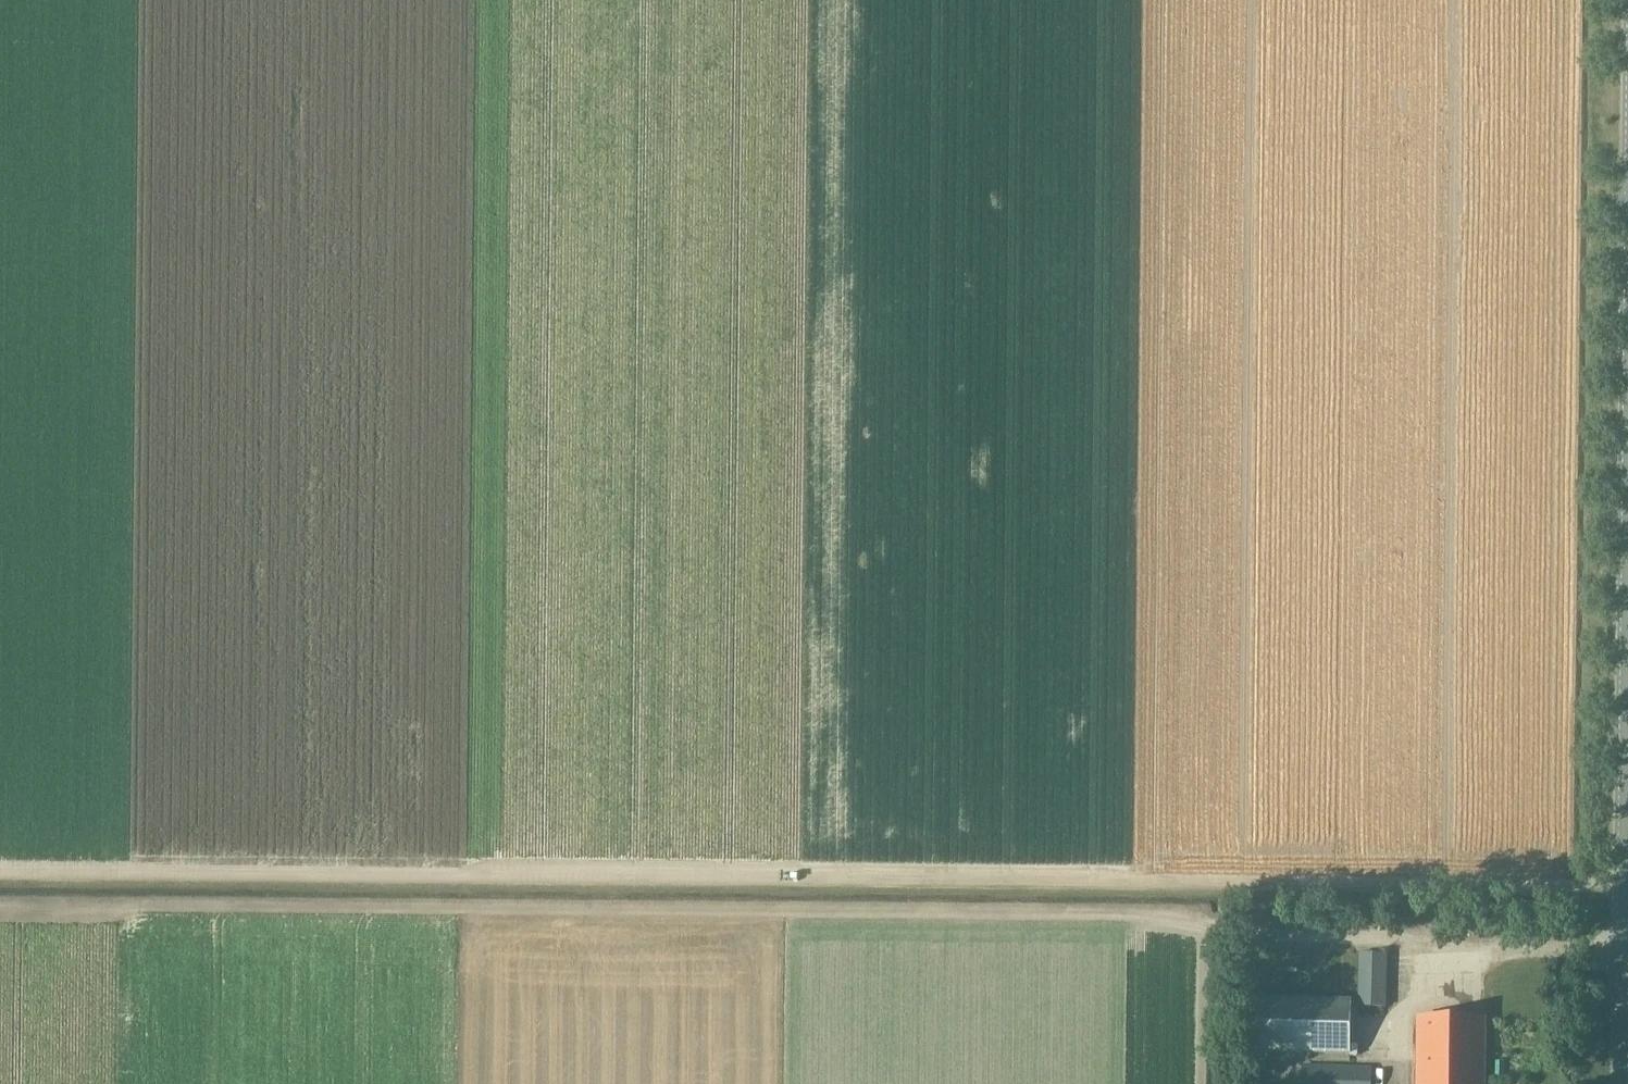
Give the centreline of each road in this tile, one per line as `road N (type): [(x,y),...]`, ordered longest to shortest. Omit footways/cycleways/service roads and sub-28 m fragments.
road 1 (unclassified): [(1620,1083),(1627,390)]

